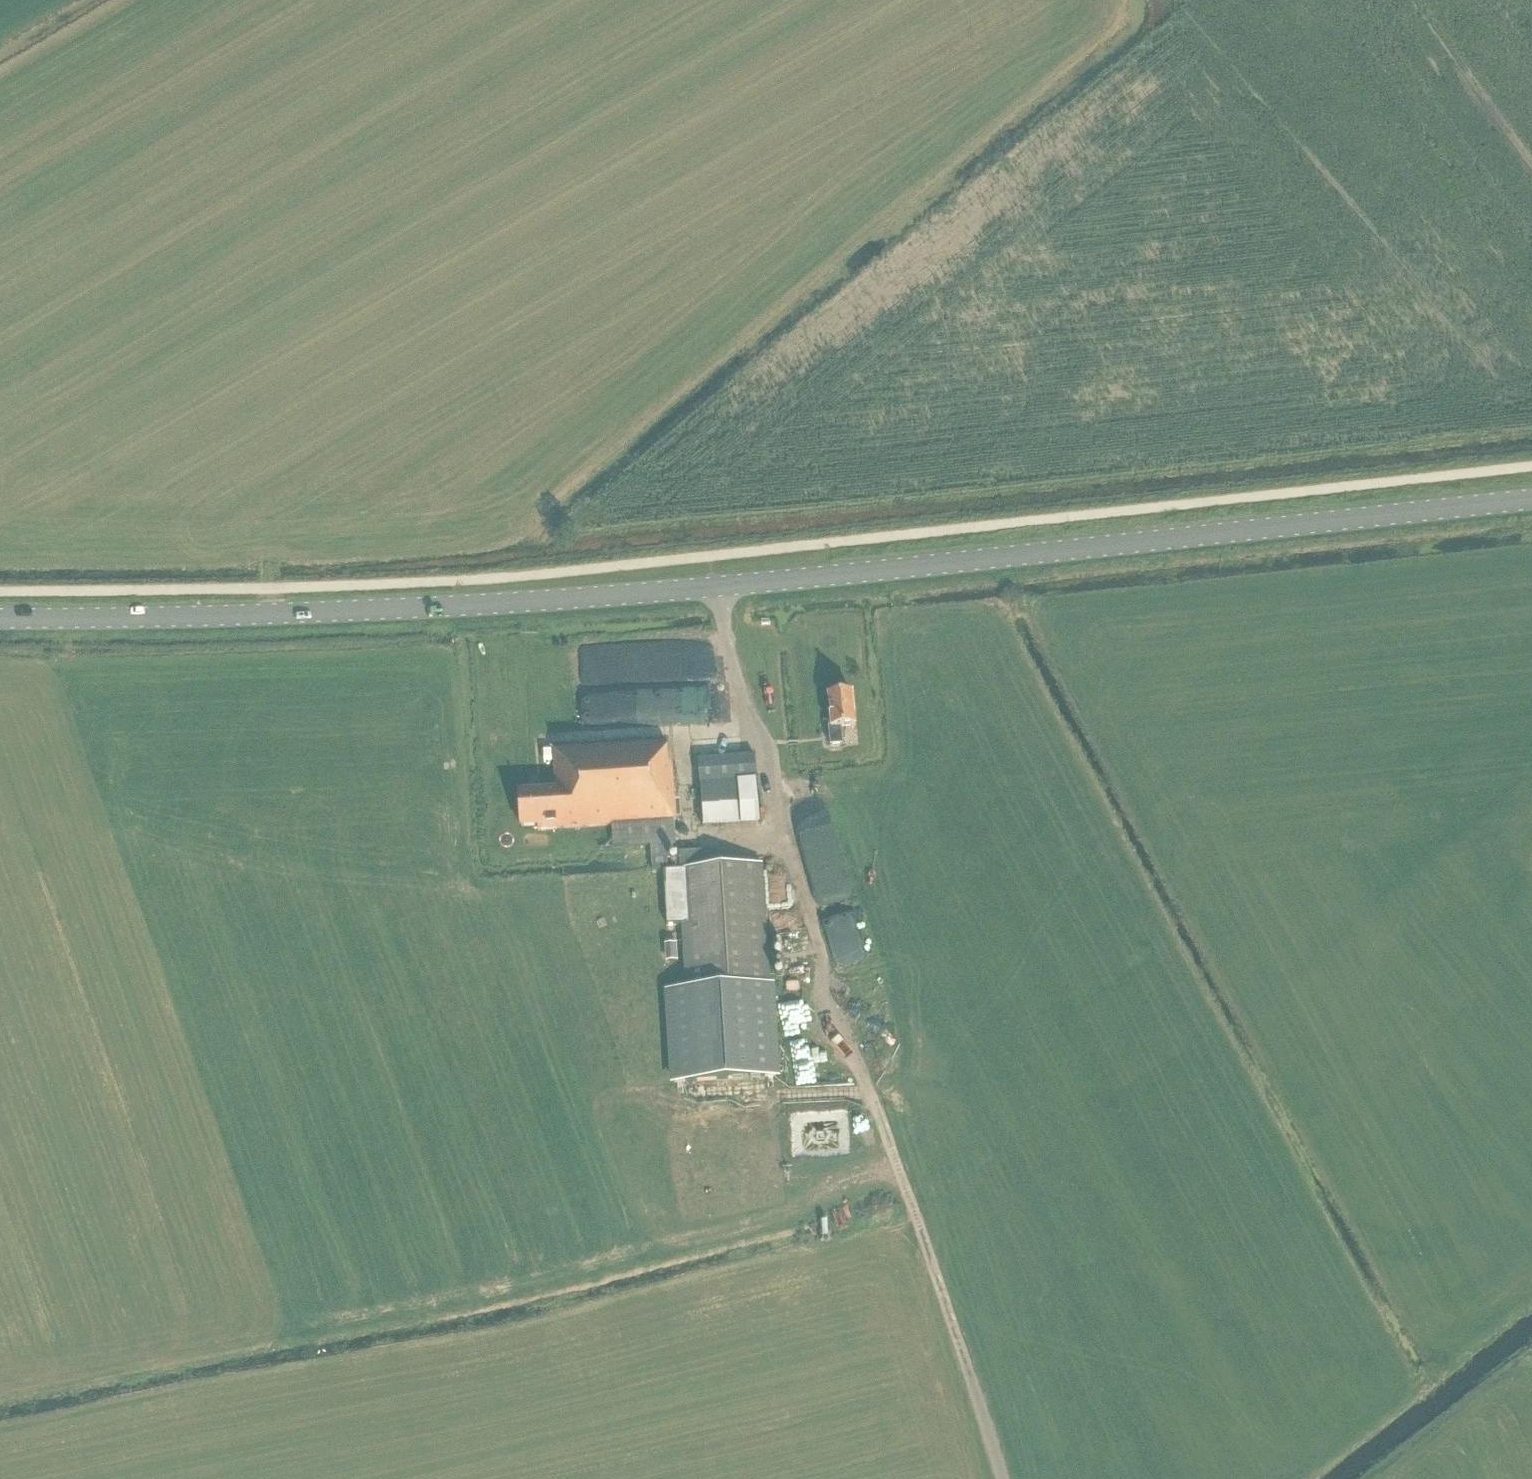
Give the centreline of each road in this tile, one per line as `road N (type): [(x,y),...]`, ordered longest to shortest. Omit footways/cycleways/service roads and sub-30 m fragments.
road 1 (secondary): [(0,628),(657,600),(1531,503)]

